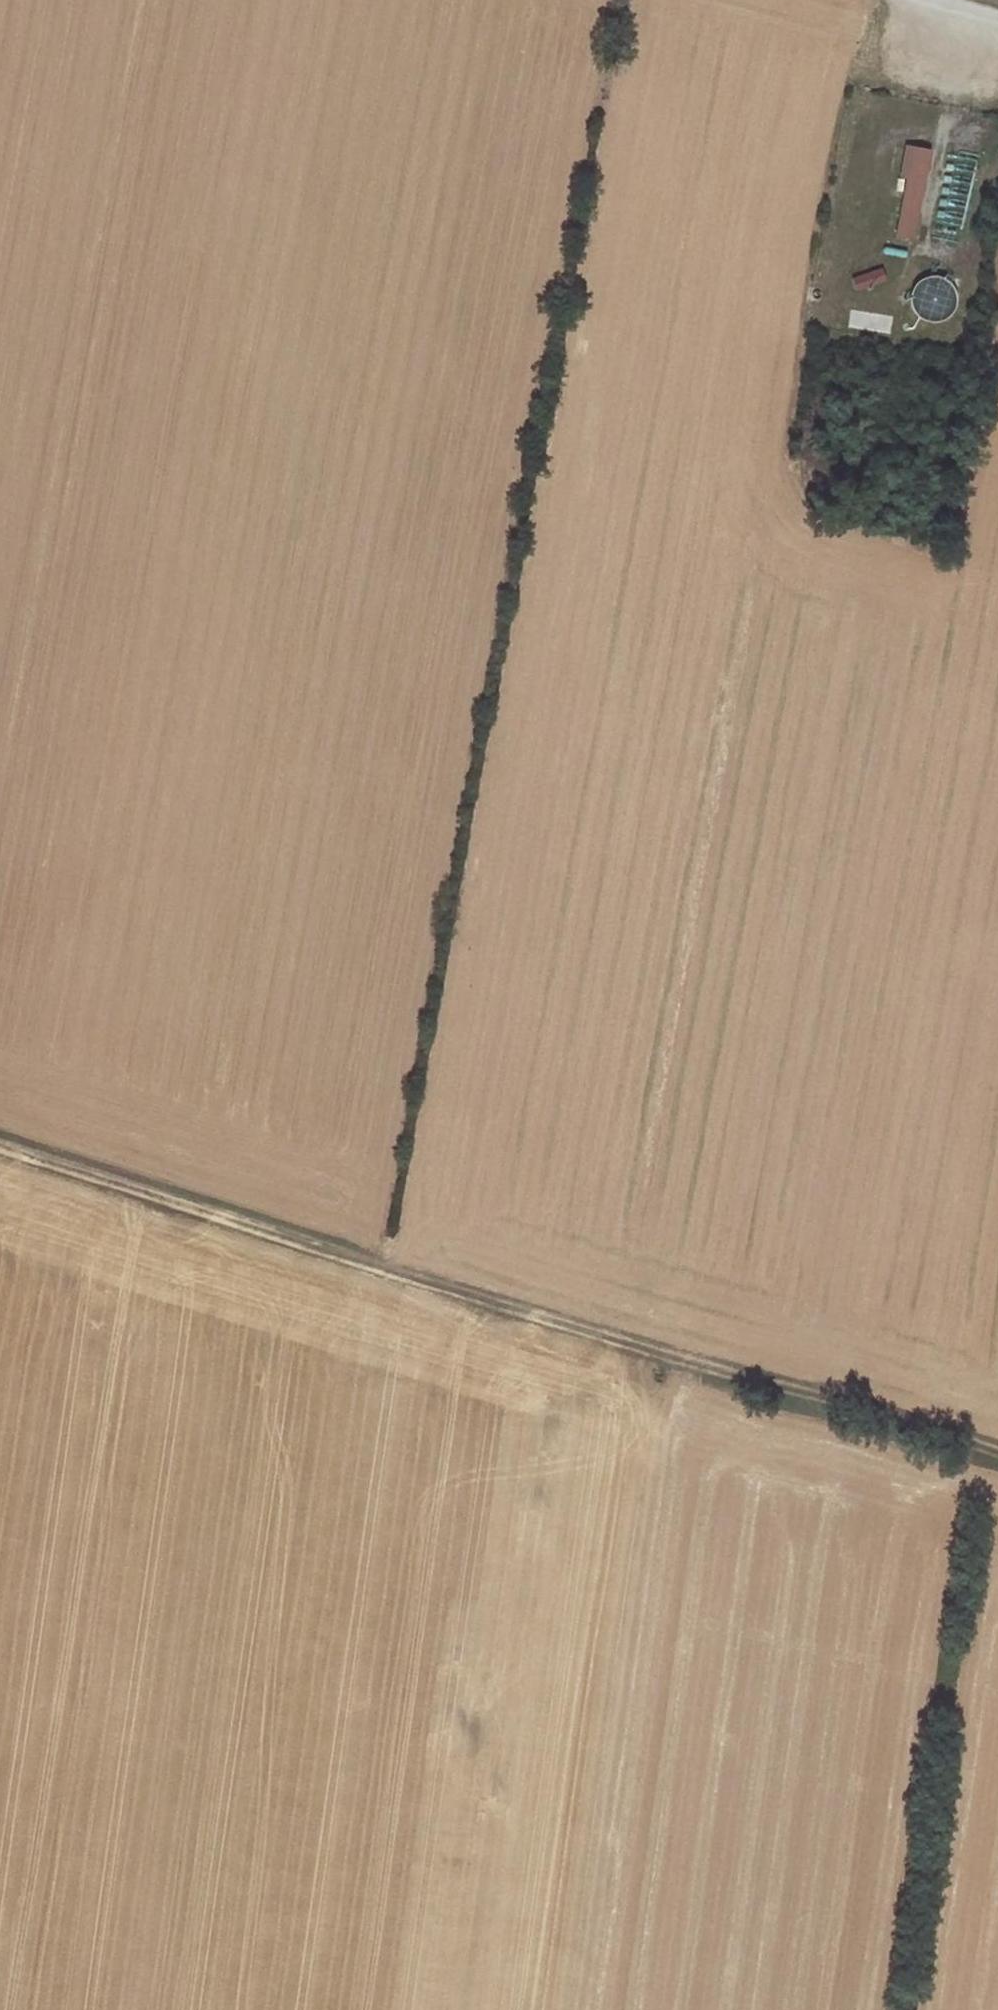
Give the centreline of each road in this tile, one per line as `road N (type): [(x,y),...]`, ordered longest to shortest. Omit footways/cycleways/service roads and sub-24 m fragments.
road 1 (track): [(997,1455),(0,1149)]

